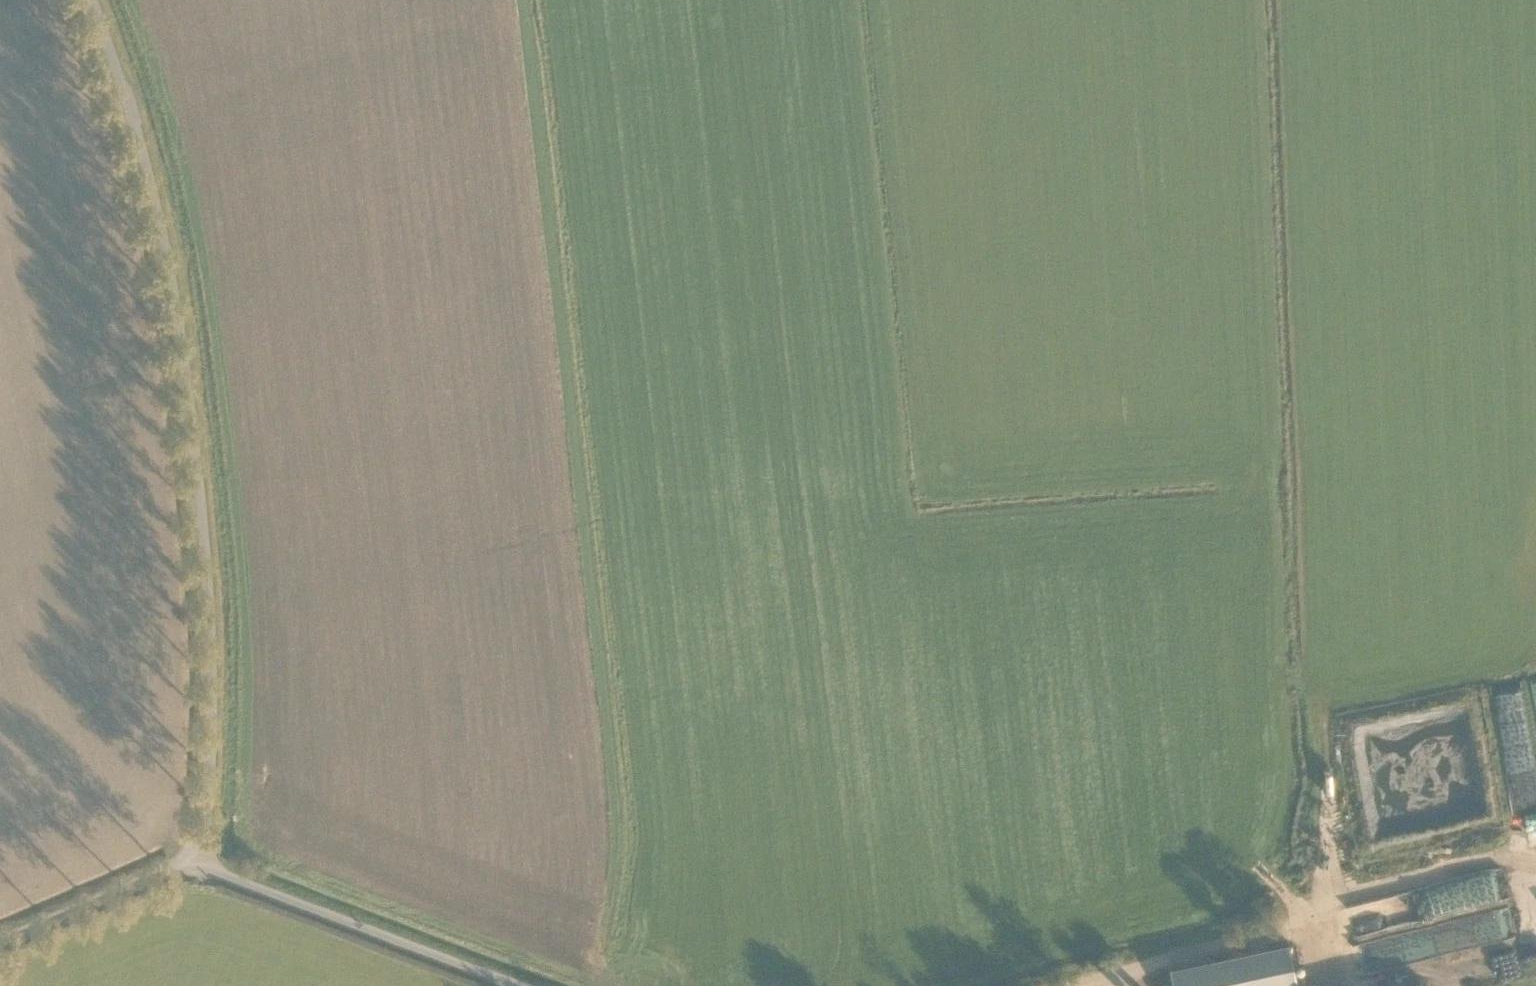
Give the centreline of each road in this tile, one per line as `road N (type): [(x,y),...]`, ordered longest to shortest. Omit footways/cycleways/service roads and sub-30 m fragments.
road 1 (unclassified): [(188,853),(206,818),(210,762),(185,379),(142,139),(92,0)]
road 2 (unclassified): [(188,853),(512,985)]
road 3 (unclassified): [(0,941),(188,853)]

